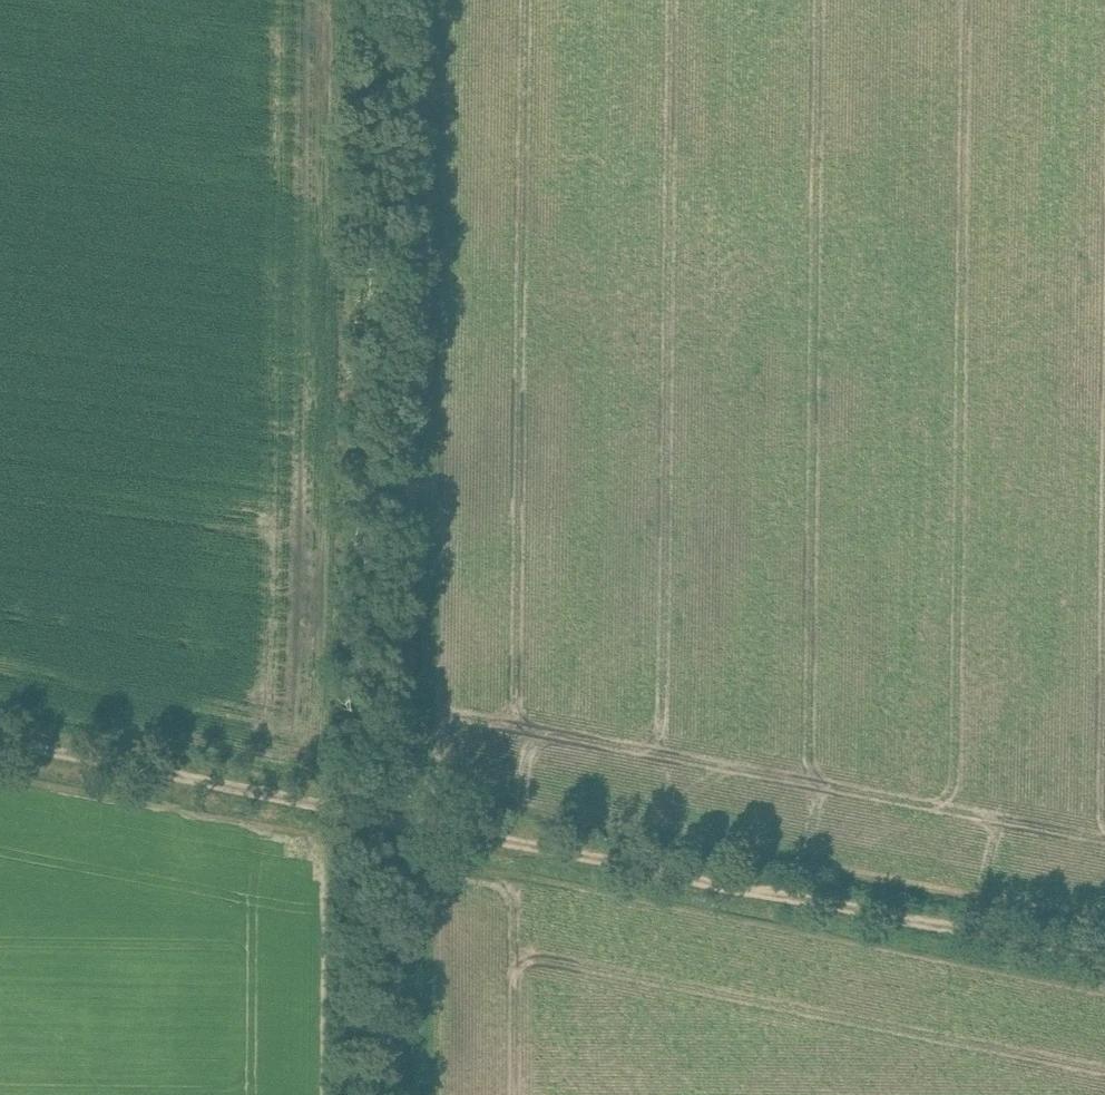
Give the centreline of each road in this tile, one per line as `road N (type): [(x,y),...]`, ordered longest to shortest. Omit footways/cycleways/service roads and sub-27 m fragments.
road 1 (track): [(0,735),(1104,951)]

